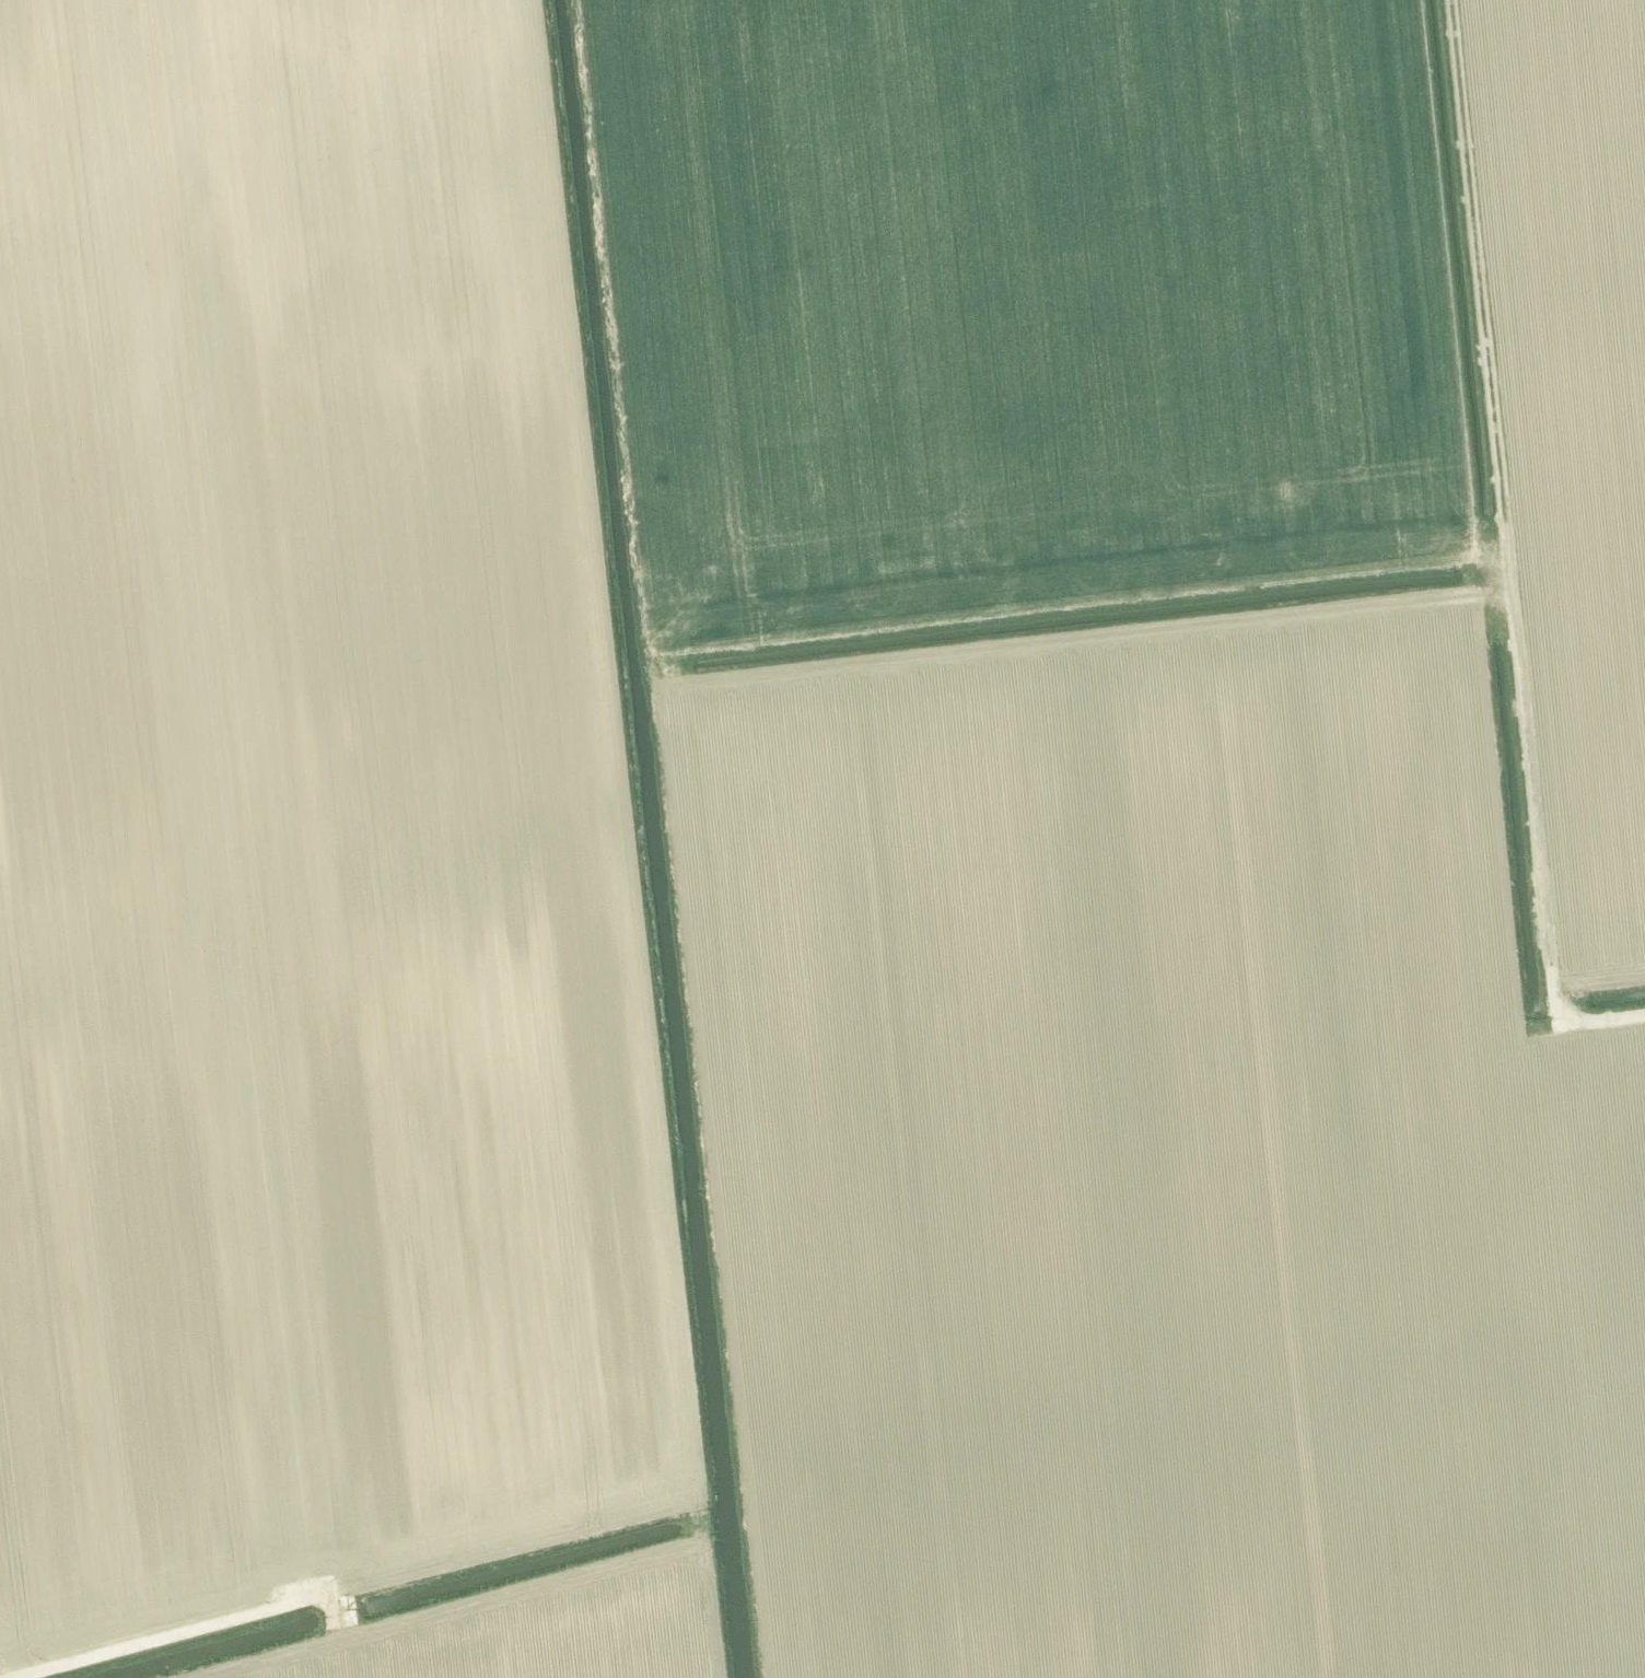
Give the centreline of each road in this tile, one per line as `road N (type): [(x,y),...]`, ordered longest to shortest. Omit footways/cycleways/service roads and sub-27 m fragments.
road 1 (track): [(1450,0),(1555,998),(1566,1026)]

